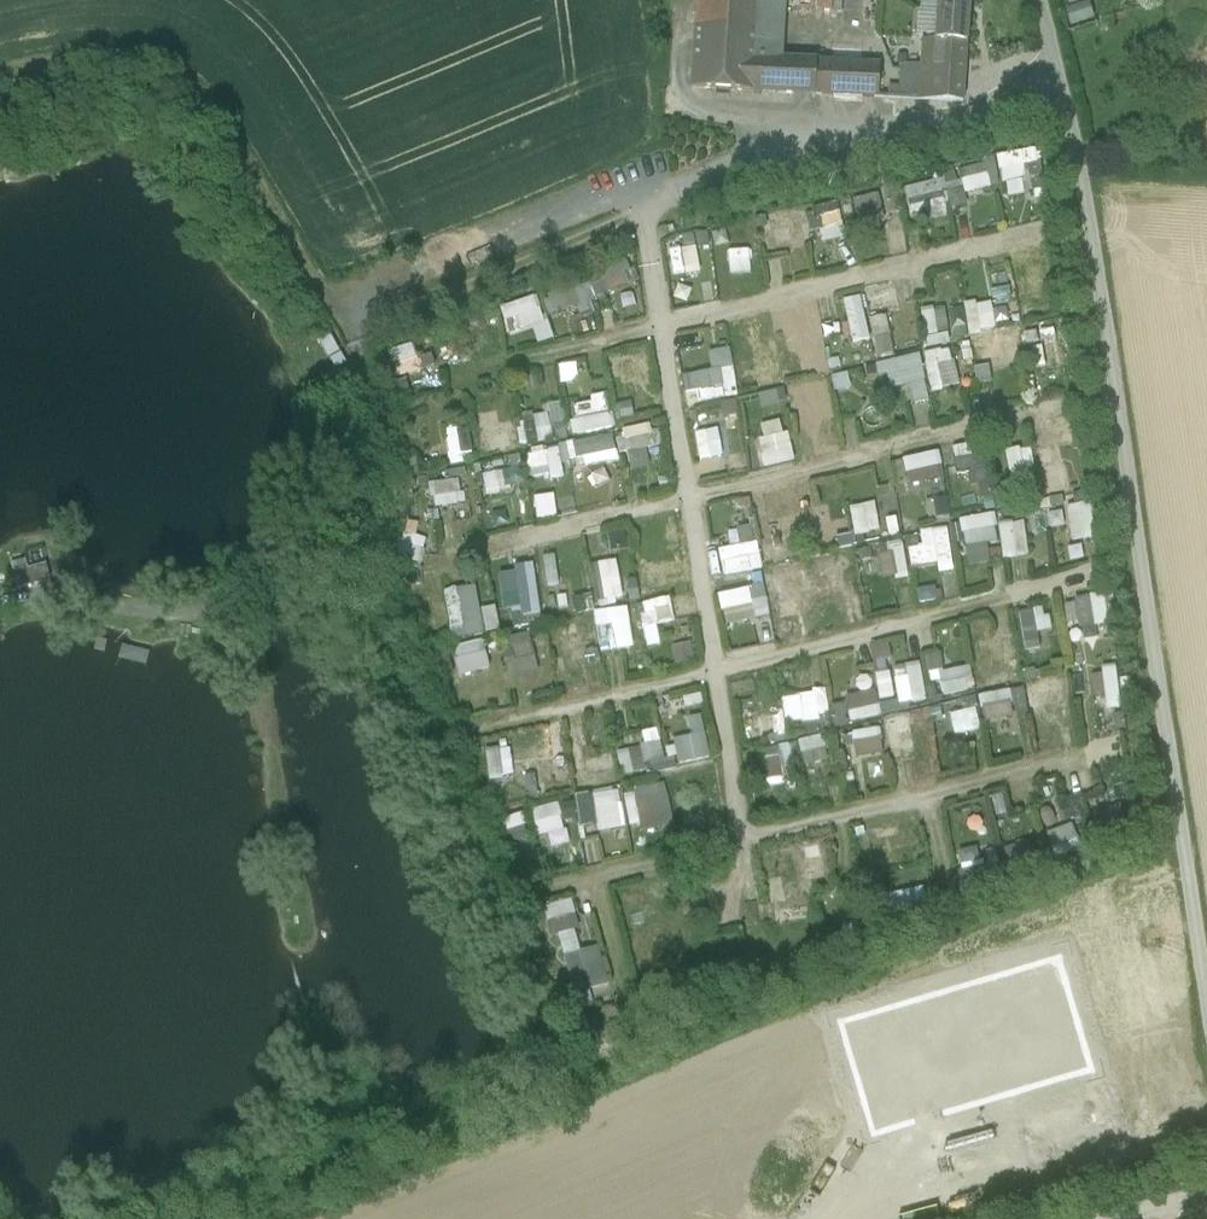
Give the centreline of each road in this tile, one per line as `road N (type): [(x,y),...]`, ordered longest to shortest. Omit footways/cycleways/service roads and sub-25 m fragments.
road 1 (unclassified): [(1044,0),(1064,59),(1206,1000)]
road 2 (track): [(367,310),(344,311),(310,273),(203,96),(181,79),(113,56),(0,76)]

